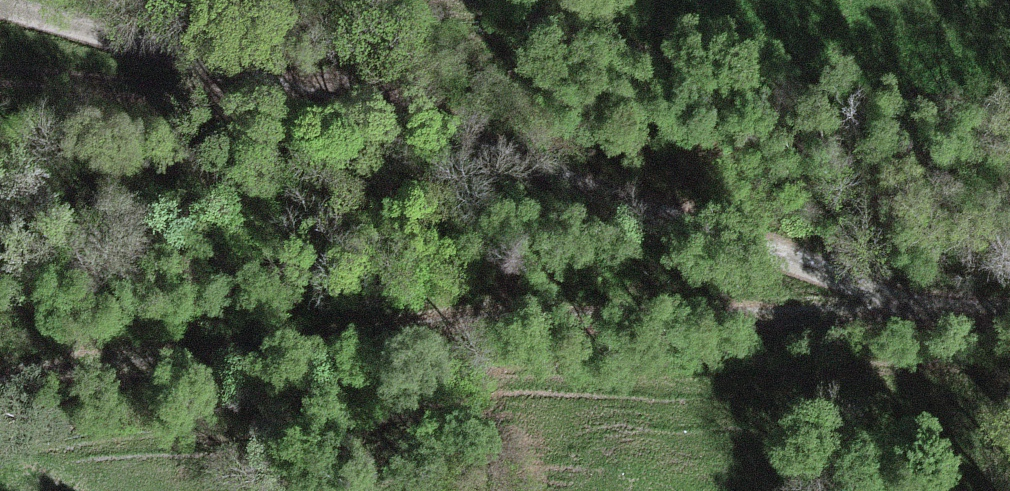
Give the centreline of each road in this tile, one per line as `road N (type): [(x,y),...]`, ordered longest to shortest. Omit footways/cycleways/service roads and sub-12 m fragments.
road 1 (track): [(854,295),(667,210),(241,71),(0,9)]
road 2 (track): [(854,295),(577,306),(203,334),(0,388)]
road 3 (track): [(1009,303),(854,295)]

